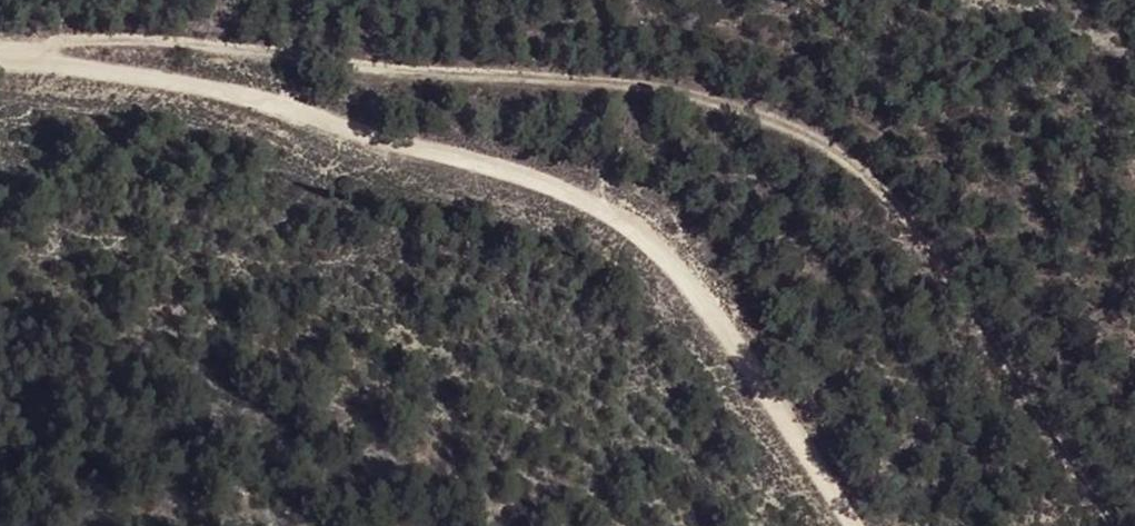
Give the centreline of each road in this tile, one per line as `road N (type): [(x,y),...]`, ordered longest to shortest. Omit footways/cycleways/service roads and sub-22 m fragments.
road 1 (track): [(25,62),(133,41),(642,79),(678,83),(800,126),(829,142),(1002,348),(1109,525)]
road 2 (track): [(878,525),(707,302),(518,168),(162,82),(0,62)]

